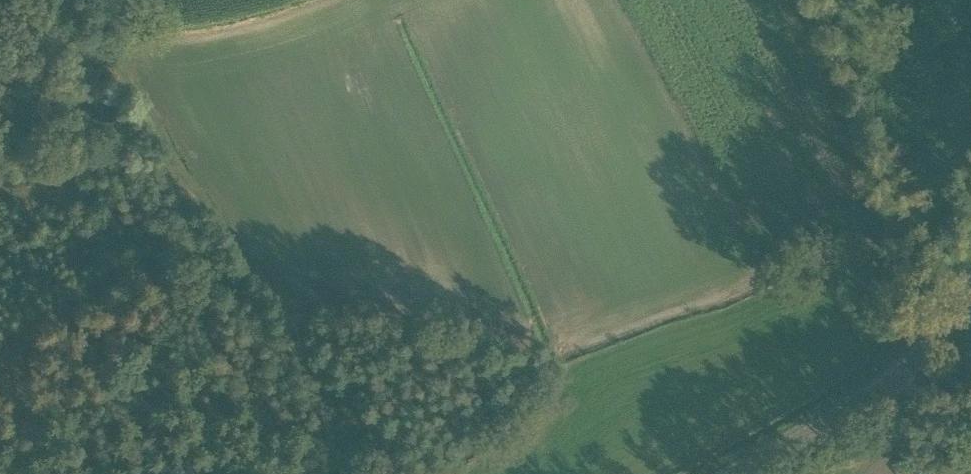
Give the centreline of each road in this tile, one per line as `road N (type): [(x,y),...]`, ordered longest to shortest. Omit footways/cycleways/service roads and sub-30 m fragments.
road 1 (track): [(390,473),(332,380),(203,211),(106,54),(87,0)]
road 2 (tertiary): [(728,473),(874,389),(970,281)]
road 3 (track): [(909,355),(861,228)]

